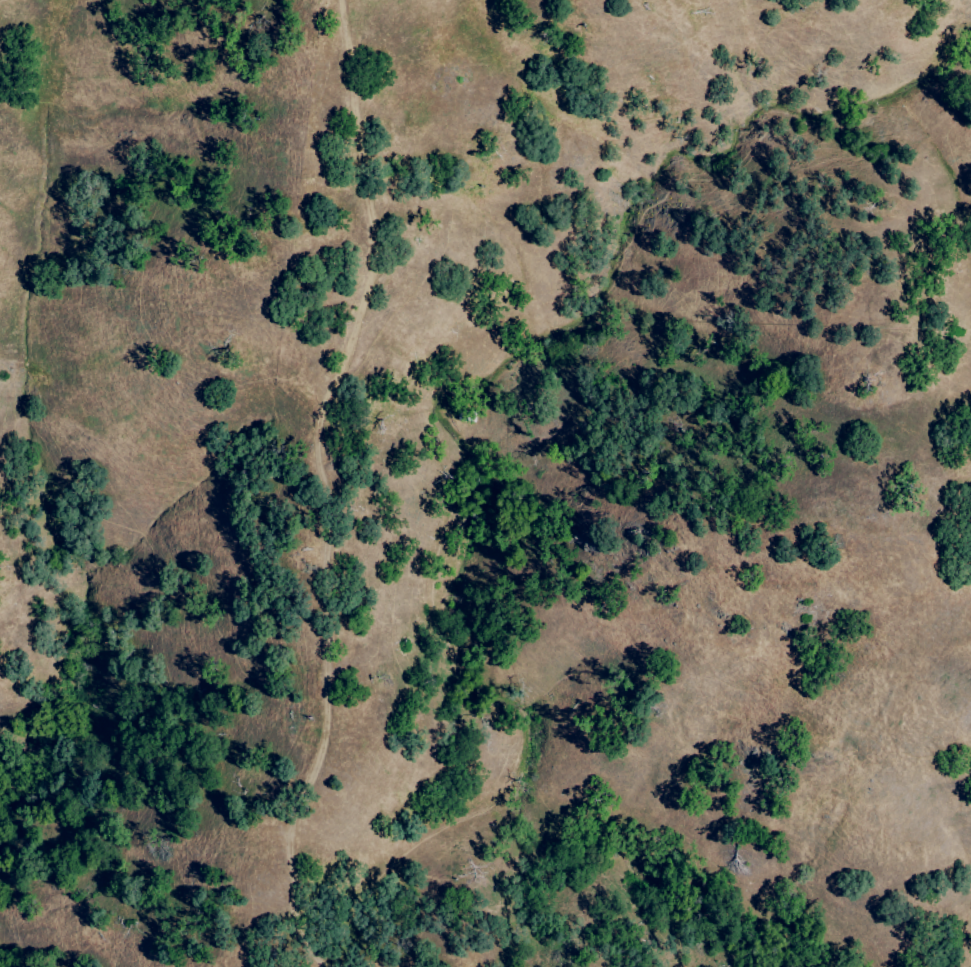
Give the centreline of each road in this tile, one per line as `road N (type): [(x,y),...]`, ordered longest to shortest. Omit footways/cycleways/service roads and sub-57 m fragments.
road 1 (track): [(335,0),(375,249),(315,440),(317,740),(284,830),(288,911),(313,966)]

